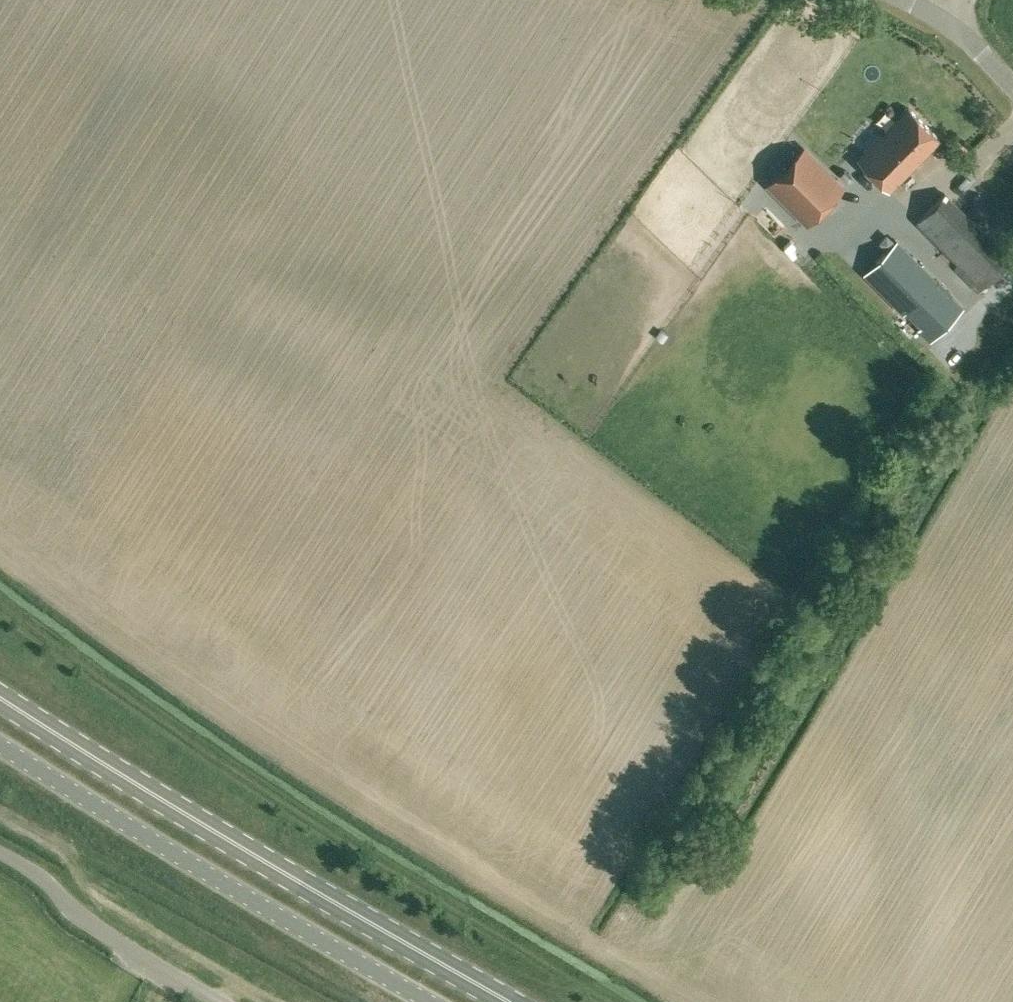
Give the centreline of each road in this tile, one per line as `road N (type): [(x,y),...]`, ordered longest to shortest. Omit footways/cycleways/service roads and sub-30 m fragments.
road 1 (primary): [(510,1001),(0,700)]
road 2 (unclassified): [(0,749),(430,1001)]
road 3 (unclassified): [(225,1001),(101,927),(0,850)]

